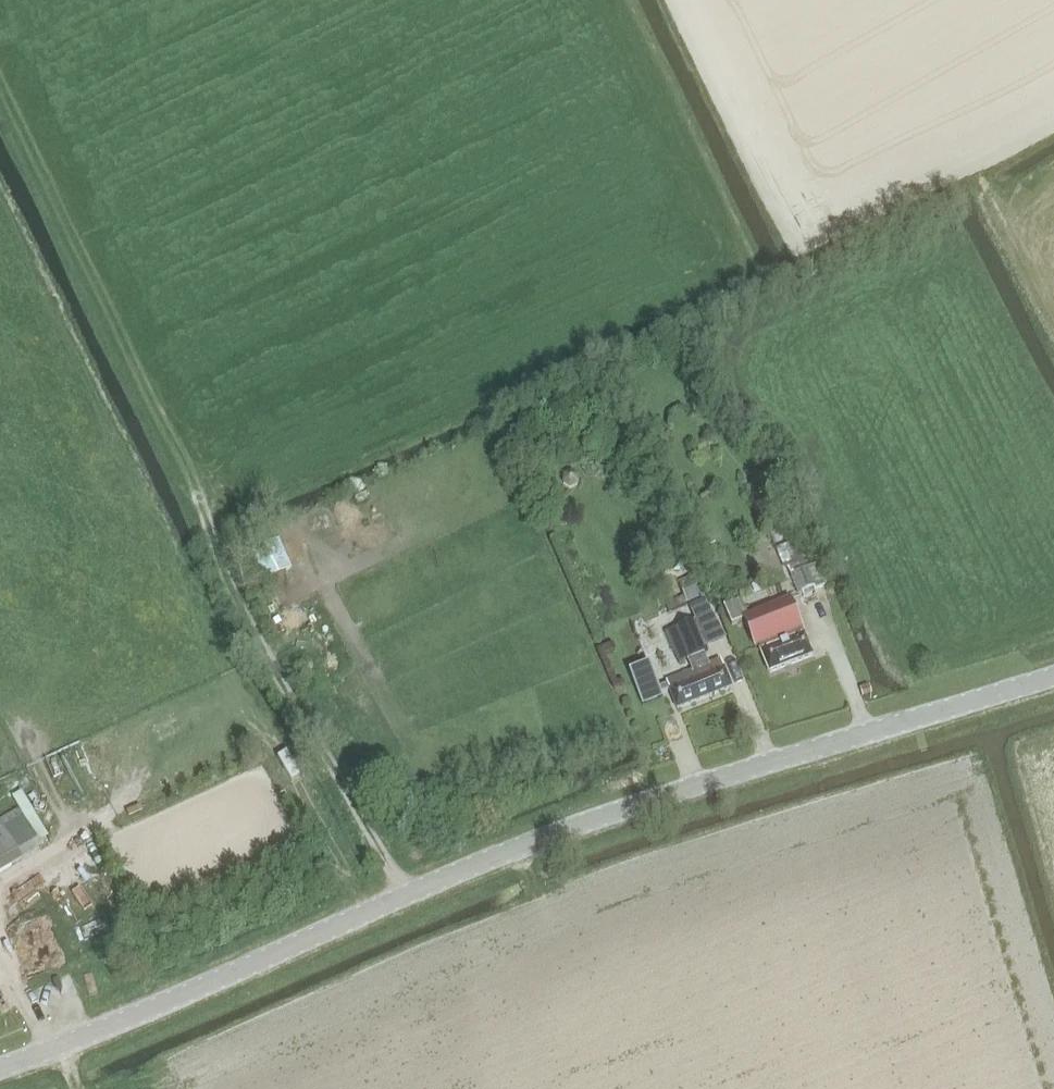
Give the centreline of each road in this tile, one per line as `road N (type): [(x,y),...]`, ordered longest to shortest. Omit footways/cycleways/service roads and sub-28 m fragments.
road 1 (tertiary): [(0,1068),(588,820),(1053,676)]
road 2 (track): [(204,521),(302,716),(405,895)]
road 3 (track): [(270,735),(364,913)]

